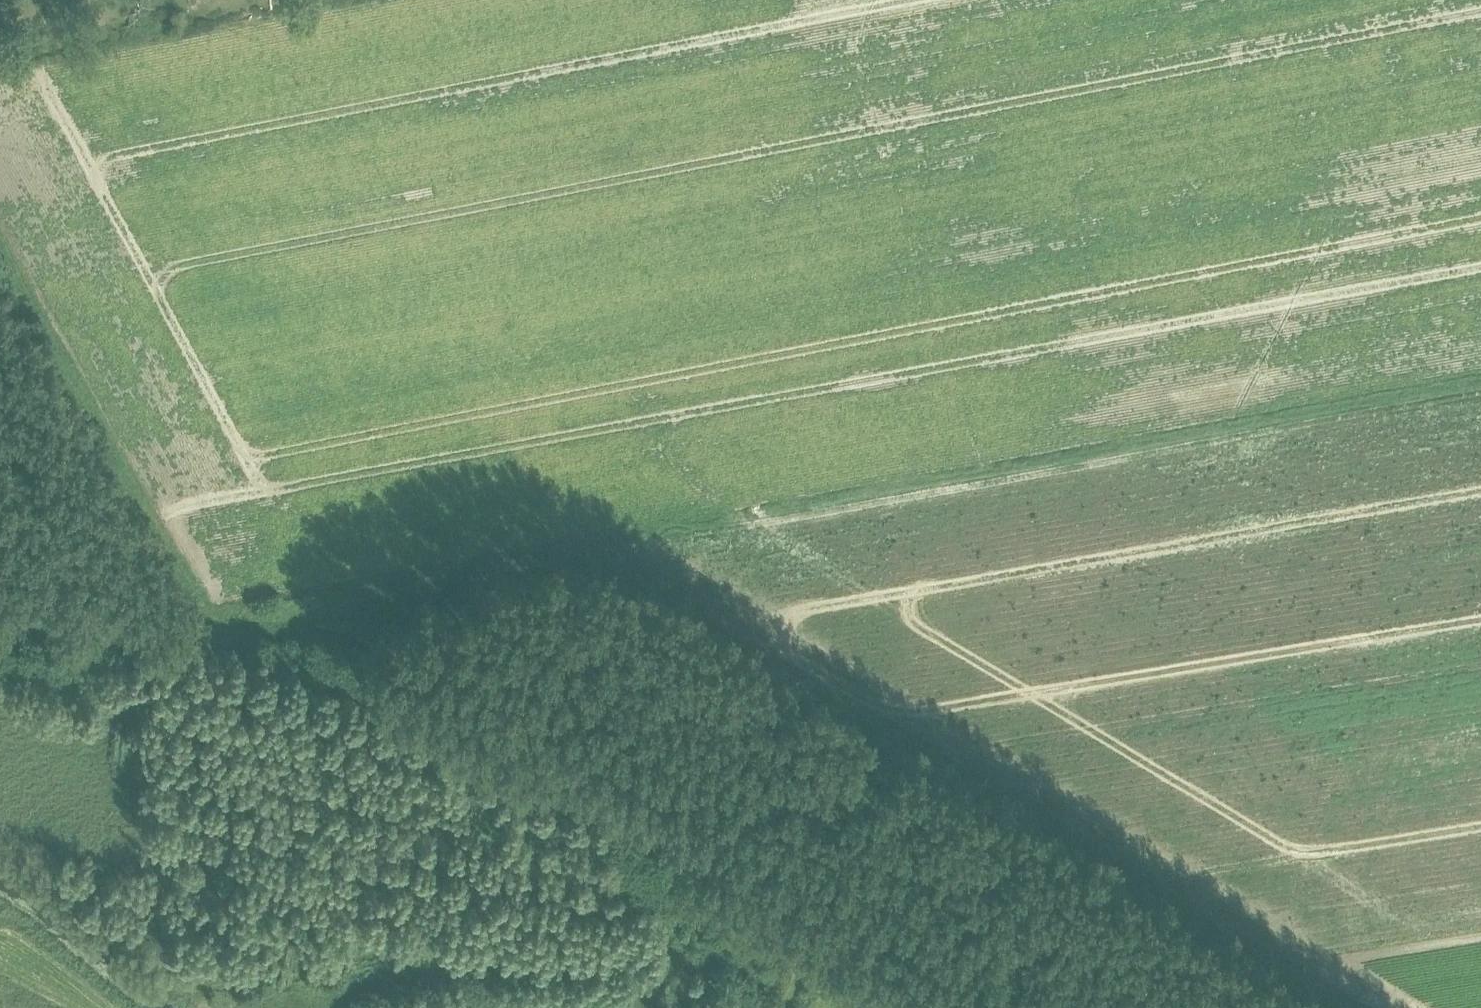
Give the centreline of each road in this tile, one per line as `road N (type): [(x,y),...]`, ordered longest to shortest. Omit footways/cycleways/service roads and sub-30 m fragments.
road 1 (track): [(952,1007),(365,647),(194,632)]
road 2 (track): [(194,632),(0,639)]

